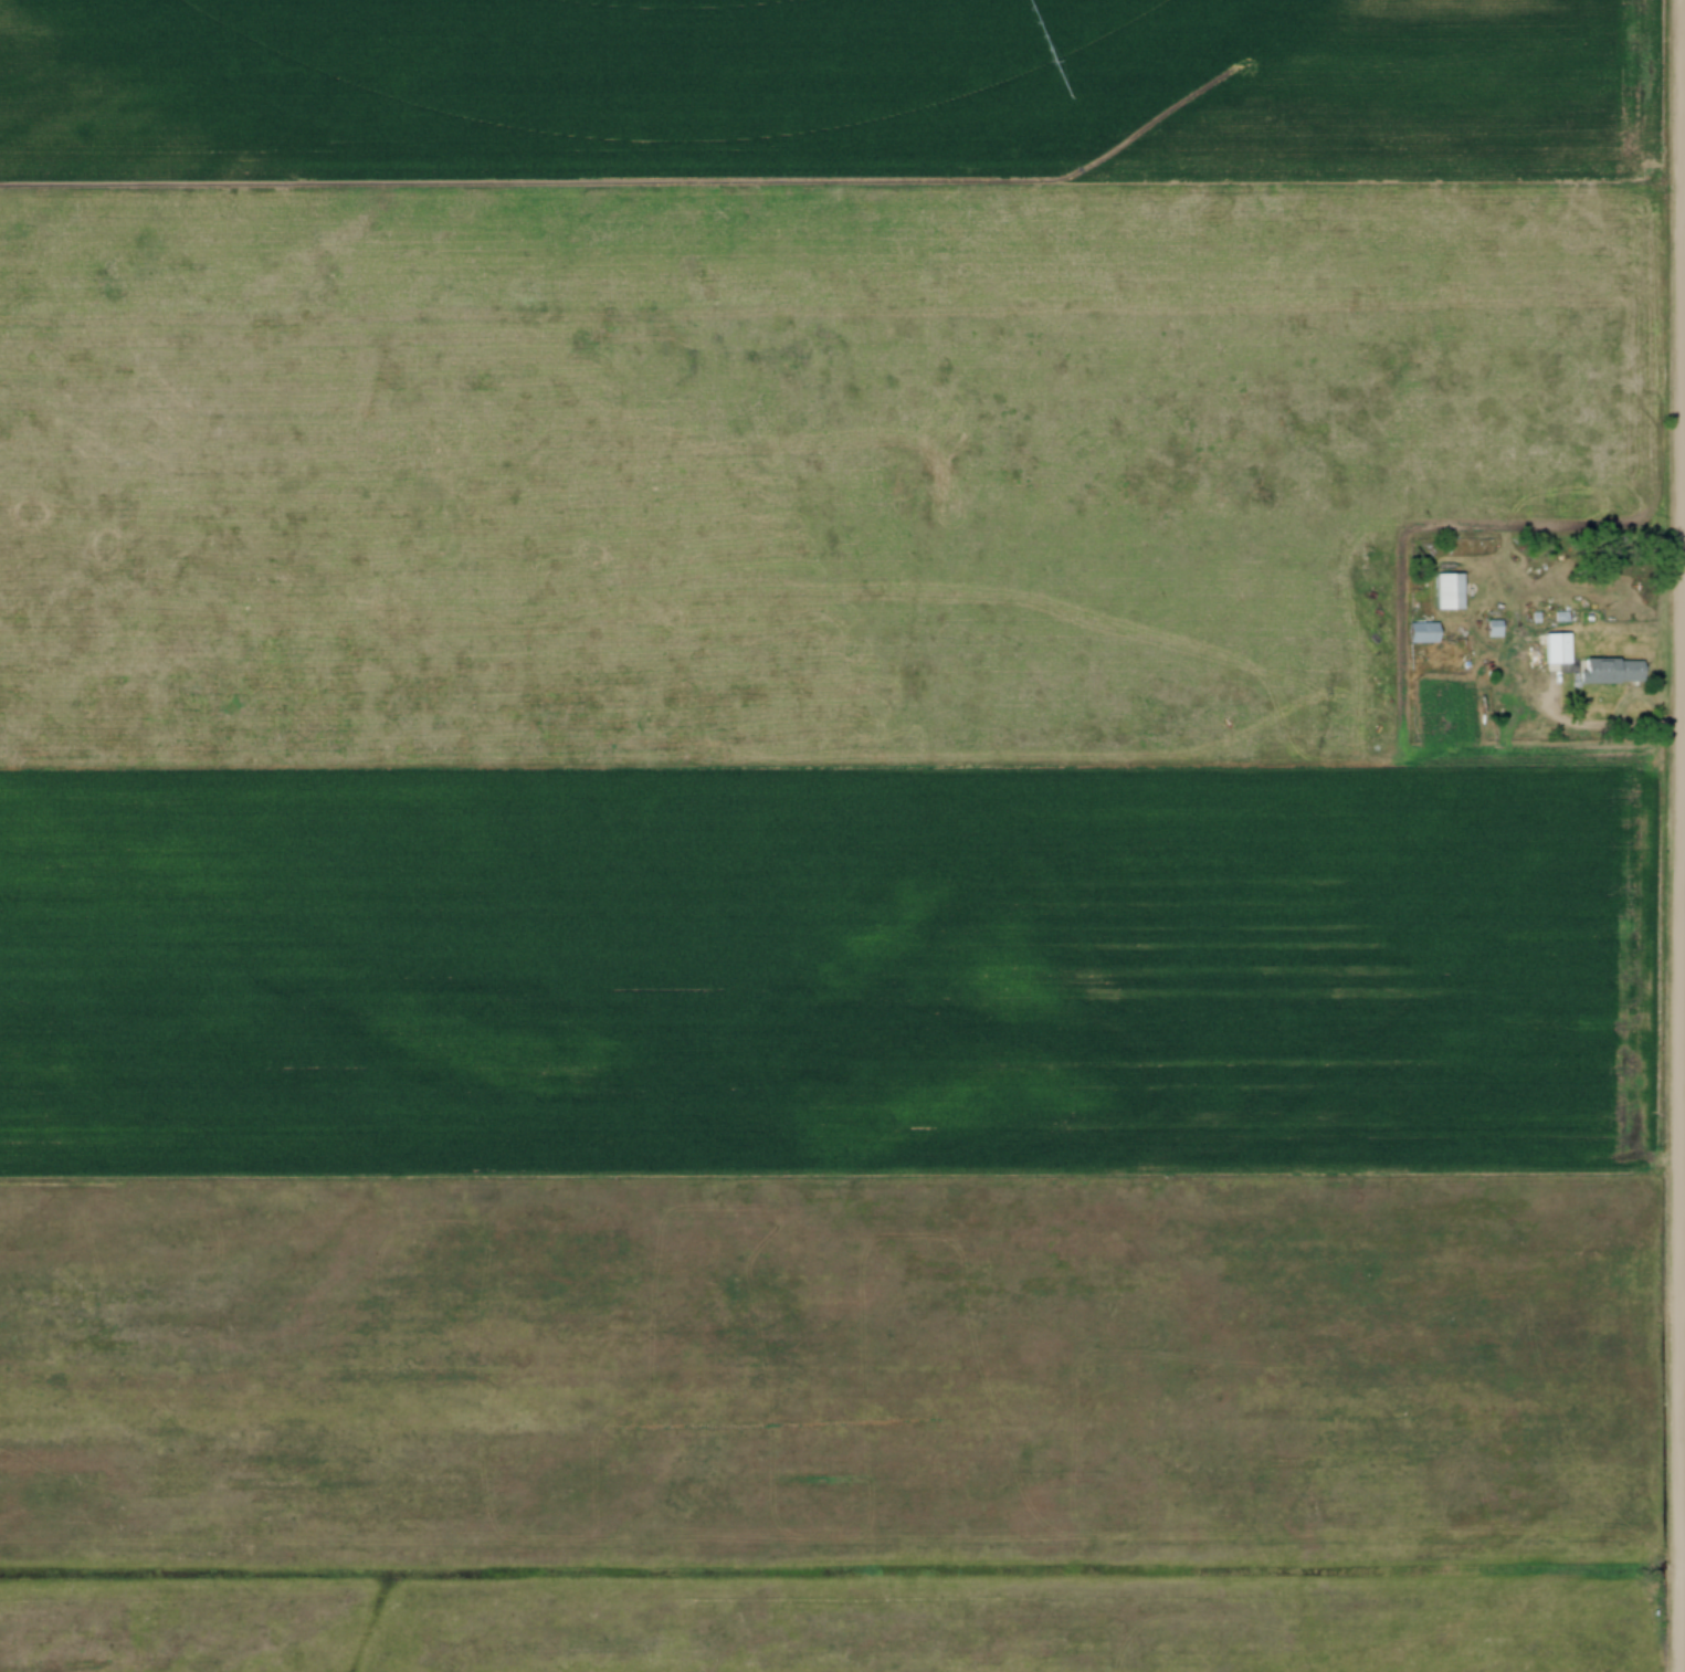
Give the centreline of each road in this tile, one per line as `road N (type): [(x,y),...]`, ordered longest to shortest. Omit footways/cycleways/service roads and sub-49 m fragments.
road 1 (residential): [(1679,1671),(1683,0)]

